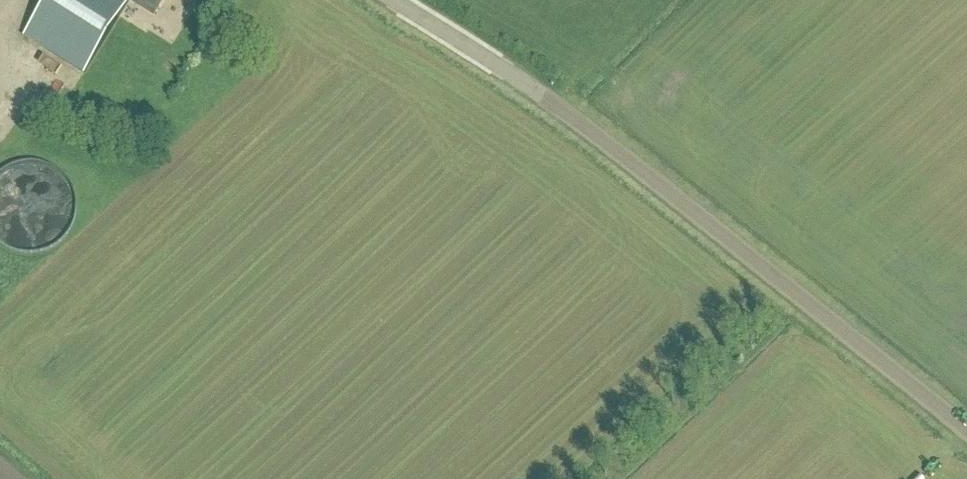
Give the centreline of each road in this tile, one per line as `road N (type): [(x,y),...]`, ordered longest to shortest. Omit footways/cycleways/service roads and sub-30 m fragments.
road 1 (unclassified): [(966,432),(548,101),(387,0)]

